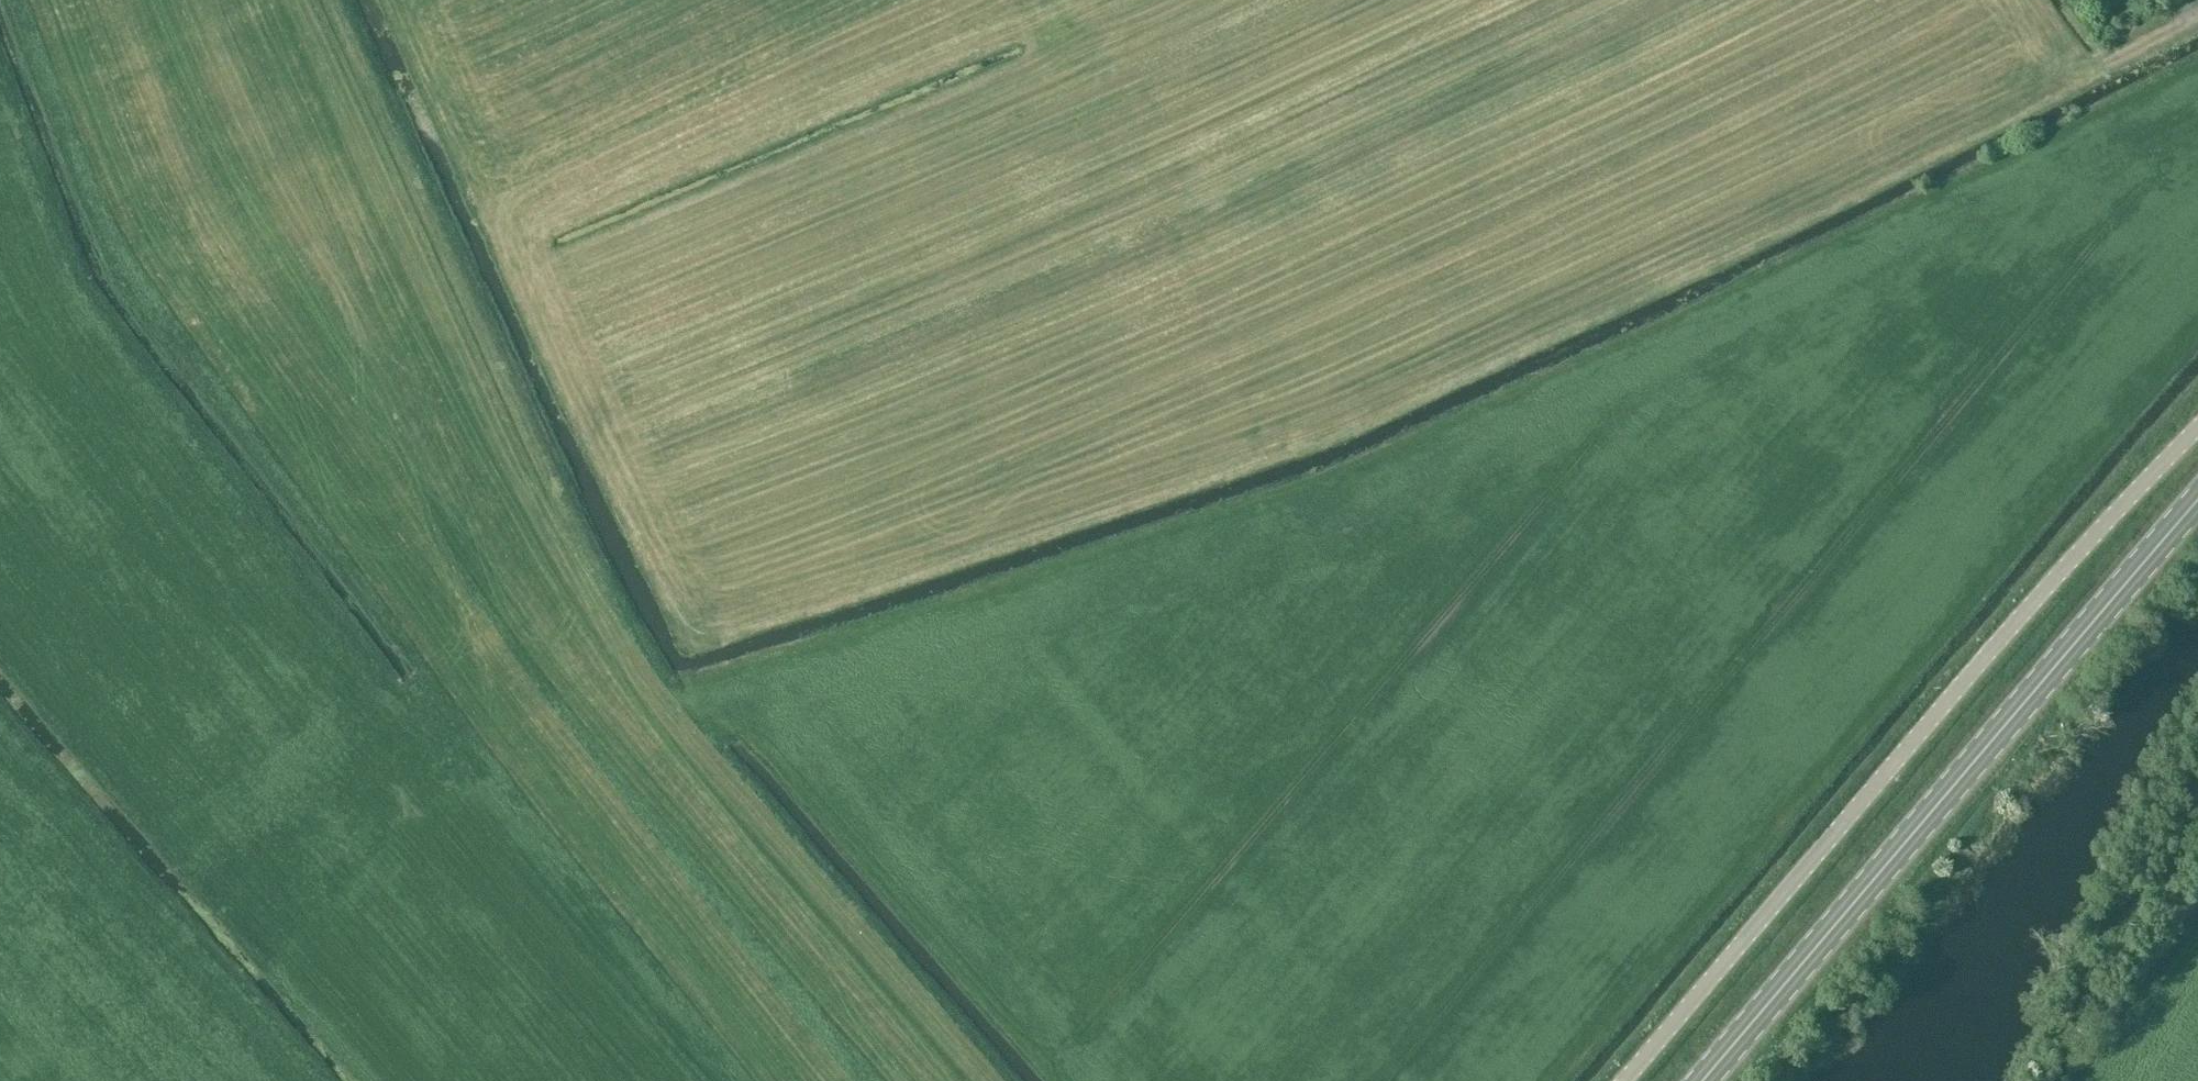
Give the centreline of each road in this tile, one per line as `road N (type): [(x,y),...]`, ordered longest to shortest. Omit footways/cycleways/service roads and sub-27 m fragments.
road 1 (unclassified): [(1625,1080),(2079,550),(2197,428)]
road 2 (primary): [(1702,1080),(2197,499)]

